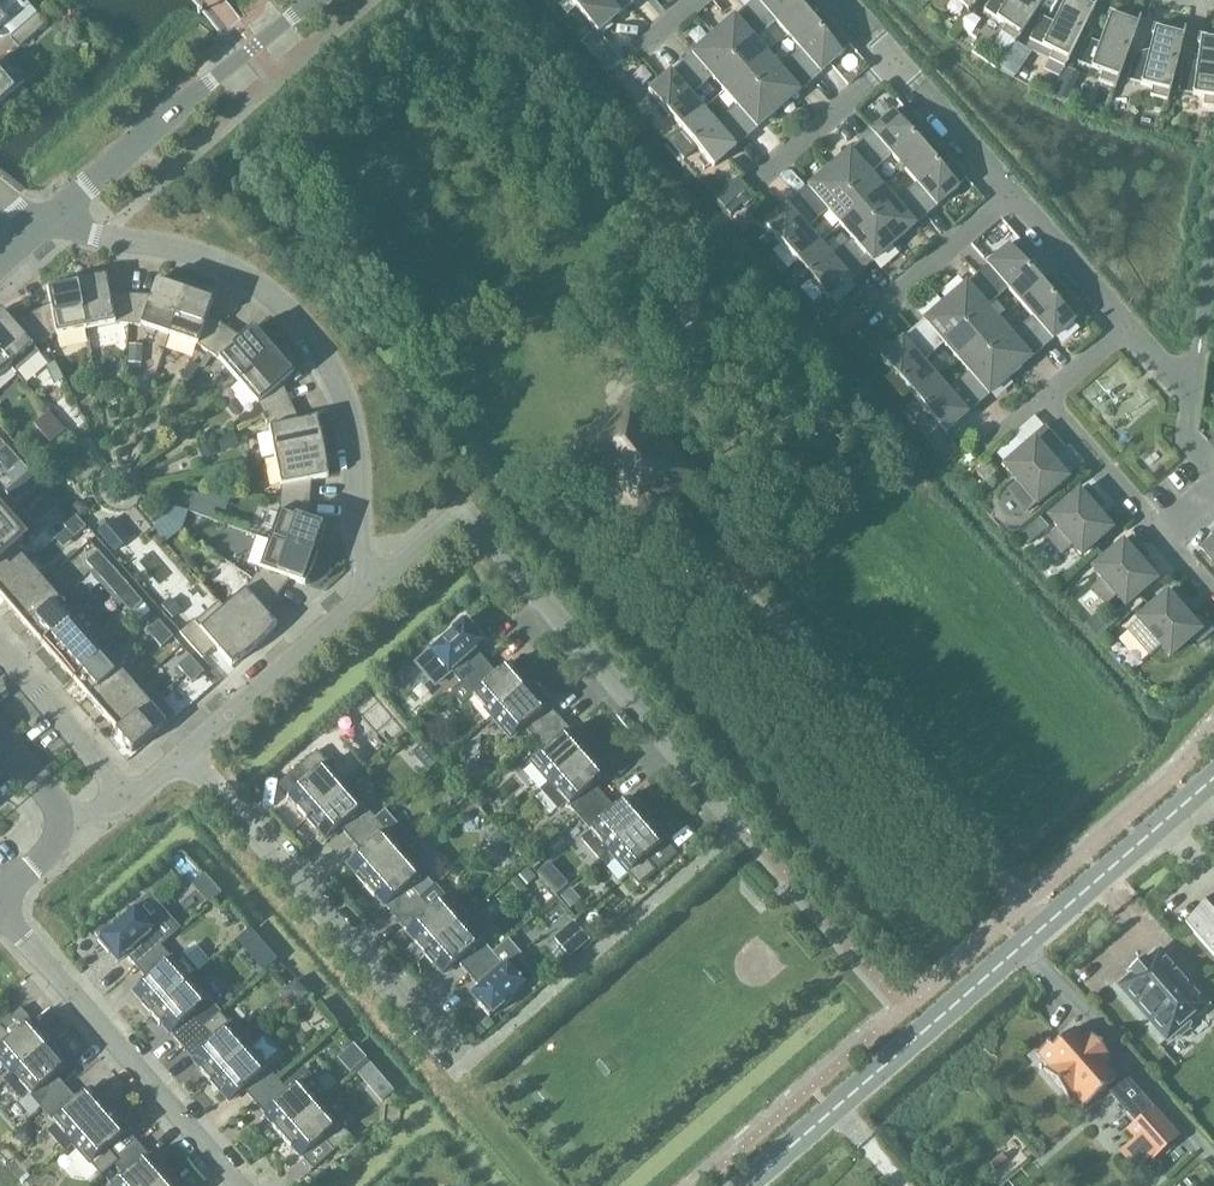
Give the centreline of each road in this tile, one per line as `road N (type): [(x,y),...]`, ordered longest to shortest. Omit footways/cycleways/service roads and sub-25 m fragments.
road 1 (tertiary): [(747,1185),(1213,778)]
road 2 (residential): [(748,833),(463,509),(362,597)]
road 3 (residential): [(362,597),(358,438),(319,351),(274,298),(218,268),(48,226)]
road 4 (residential): [(1046,403),(1165,540),(1210,500),(1213,475),(1187,444),(1192,397),(1128,327)]
road 5 (residential): [(460,1075),(188,755)]
road 6 (residential): [(245,1185),(0,901)]
road 7 (residential): [(48,226),(310,0)]
road 8 (residential): [(188,755),(362,597)]
road 9 (residential): [(862,322),(1013,190)]
road 10 (residential): [(127,803),(0,655)]
road 11 (residential): [(753,193),(900,65)]
road 12 (residential): [(1128,327),(1013,190)]
road 13 (residential): [(1013,190),(900,65)]
road 14 (residential): [(60,846),(52,802),(0,744)]

